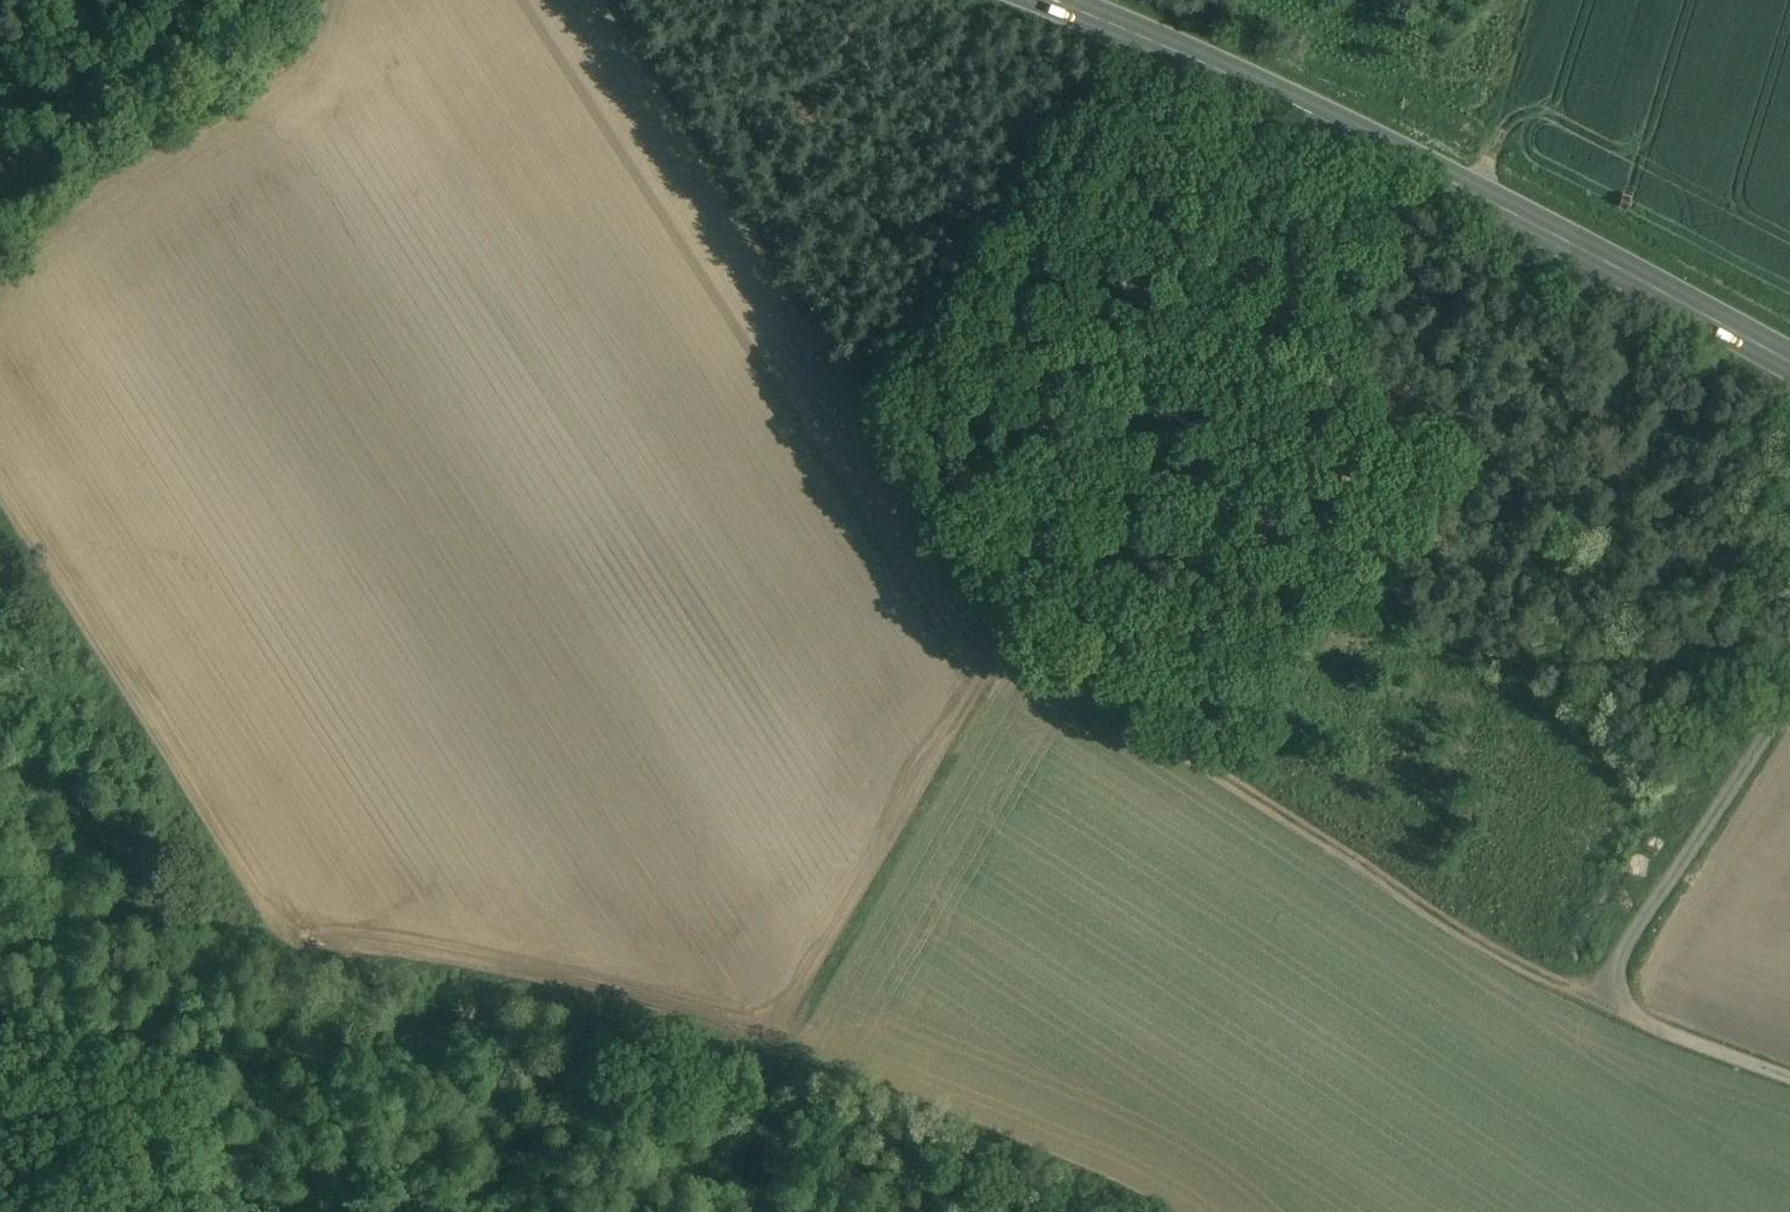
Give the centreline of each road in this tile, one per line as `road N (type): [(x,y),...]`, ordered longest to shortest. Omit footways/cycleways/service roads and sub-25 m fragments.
road 1 (secondary): [(1789,361),(1450,182),(1043,0)]
road 2 (track): [(1789,1076),(1649,1026),(1625,1007),(1615,974),(1628,938),(1789,689)]
road 3 (unclassified): [(211,0),(128,88),(0,187)]

